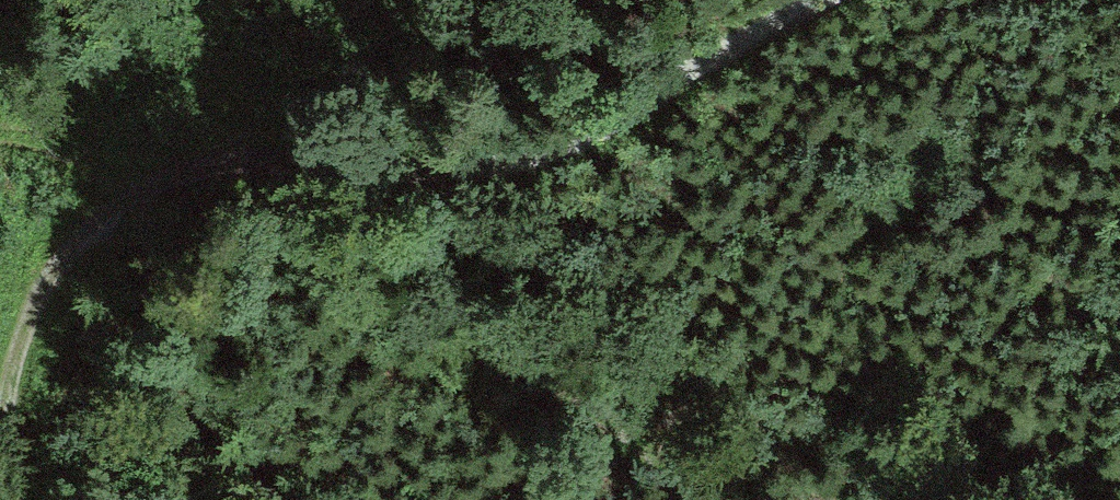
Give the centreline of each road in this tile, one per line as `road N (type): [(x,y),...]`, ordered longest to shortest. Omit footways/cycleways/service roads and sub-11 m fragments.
road 1 (track): [(814,0),(752,28),(560,156),(418,171),(340,158),(220,167)]
road 2 (track): [(700,499),(604,424),(308,258),(220,167)]
road 3 (track): [(220,167),(130,203),(39,306),(10,382),(0,499)]

